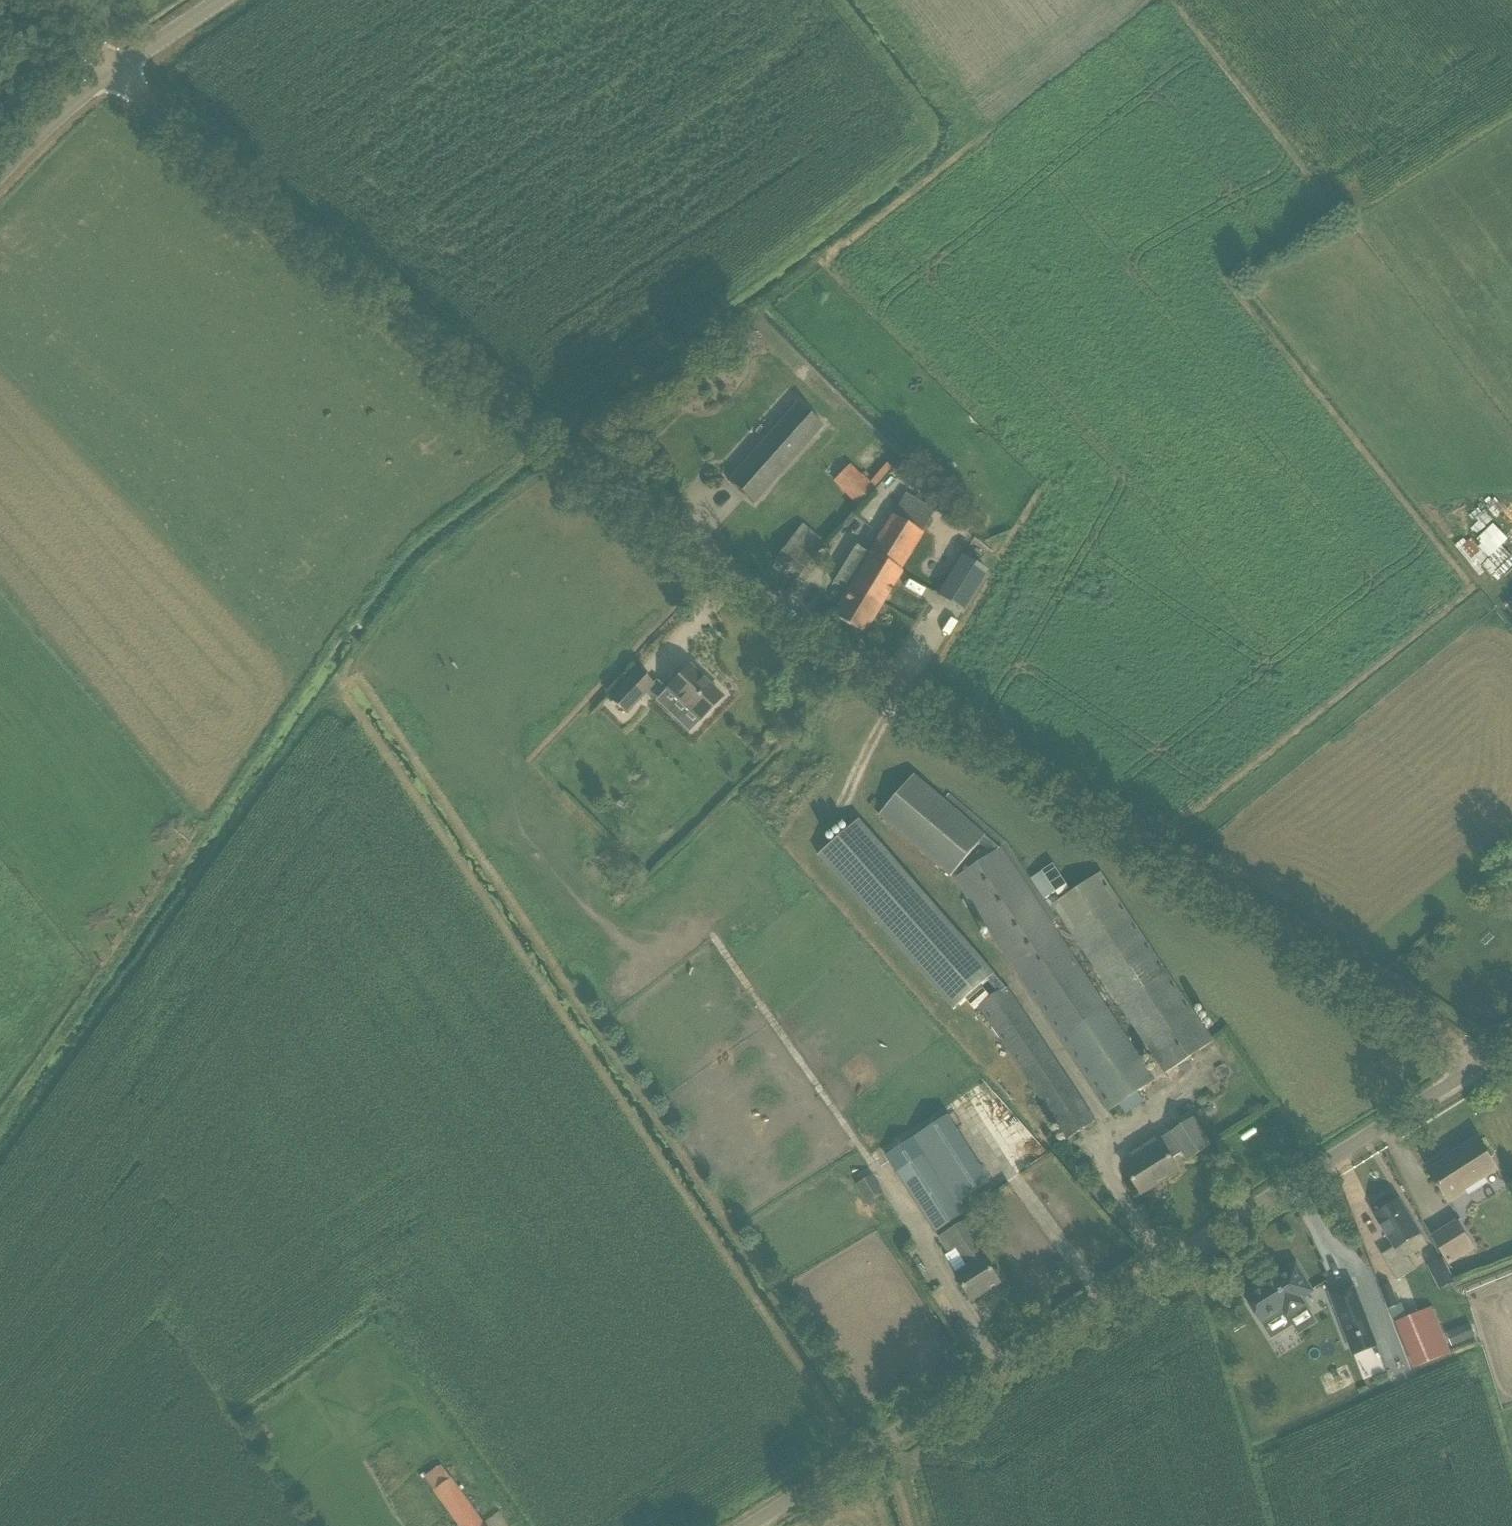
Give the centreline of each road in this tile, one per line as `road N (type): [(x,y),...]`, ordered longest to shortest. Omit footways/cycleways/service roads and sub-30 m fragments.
road 1 (track): [(115,76),(588,472),(942,719),(1485,1067)]
road 2 (unclassified): [(757,1525),(1485,1067)]
road 3 (unclassified): [(0,189),(66,115),(115,76)]
road 4 (unclassified): [(115,76),(226,0)]

